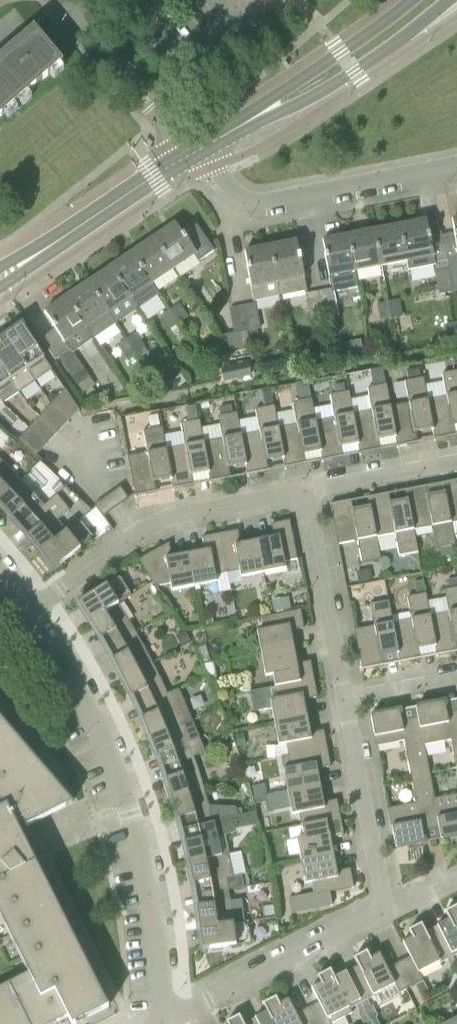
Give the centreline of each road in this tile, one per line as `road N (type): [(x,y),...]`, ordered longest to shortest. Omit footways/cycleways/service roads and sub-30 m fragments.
road 1 (residential): [(165,1020),(136,811),(99,721),(32,610)]
road 2 (residential): [(32,610),(156,523),(310,492)]
road 3 (residential): [(456,164),(255,200),(235,194),(195,153)]
road 4 (tertiary): [(195,153),(348,62),(429,0)]
road 5 (residential): [(165,1020),(384,908)]
road 6 (tertiary): [(0,277),(195,153)]
road 7 (residential): [(384,908),(347,700)]
road 8 (residential): [(347,700),(310,492)]
road 9 (residential): [(195,153),(69,0)]
road 10 (residential): [(310,492),(456,464)]

